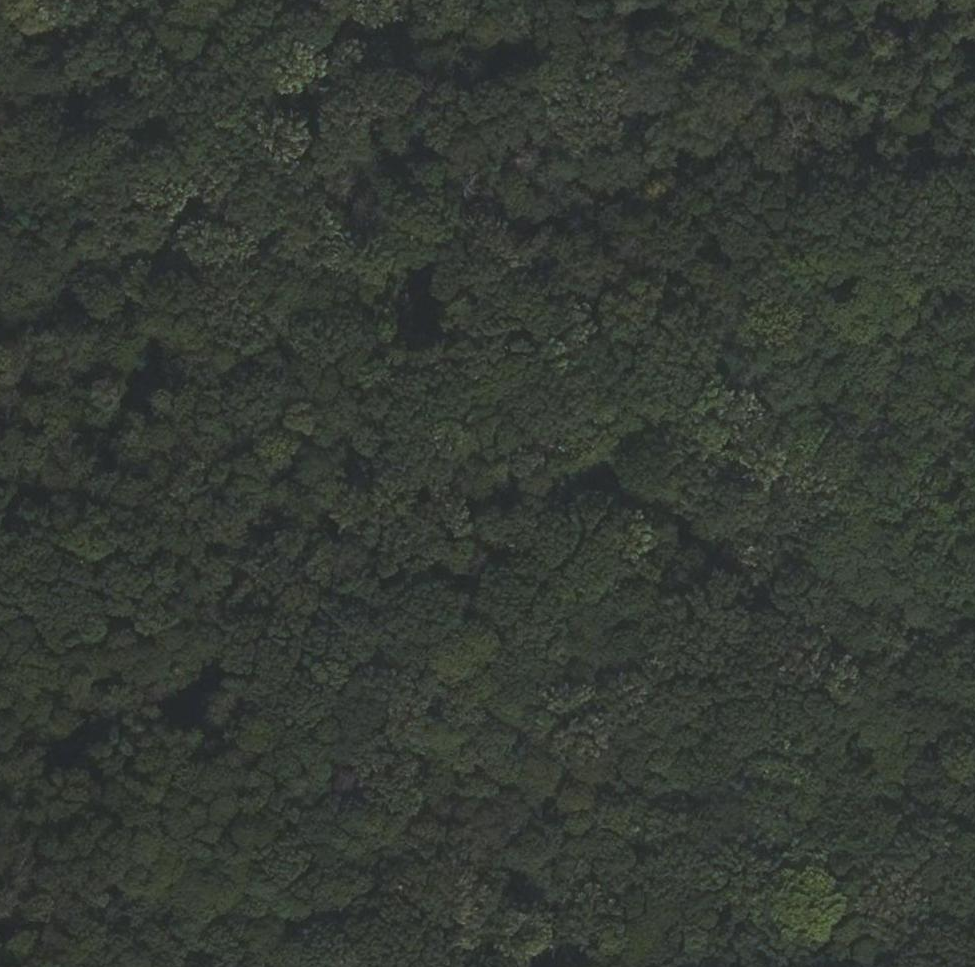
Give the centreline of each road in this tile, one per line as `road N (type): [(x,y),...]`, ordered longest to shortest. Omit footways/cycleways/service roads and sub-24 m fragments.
road 1 (track): [(974,663),(641,457),(172,98),(63,0)]
road 2 (track): [(83,0),(974,596)]
road 3 (track): [(974,118),(807,206),(699,308),(646,379),(641,457),(418,812),(355,936)]
road 4 (track): [(0,592),(133,832),(355,936),(403,966)]

